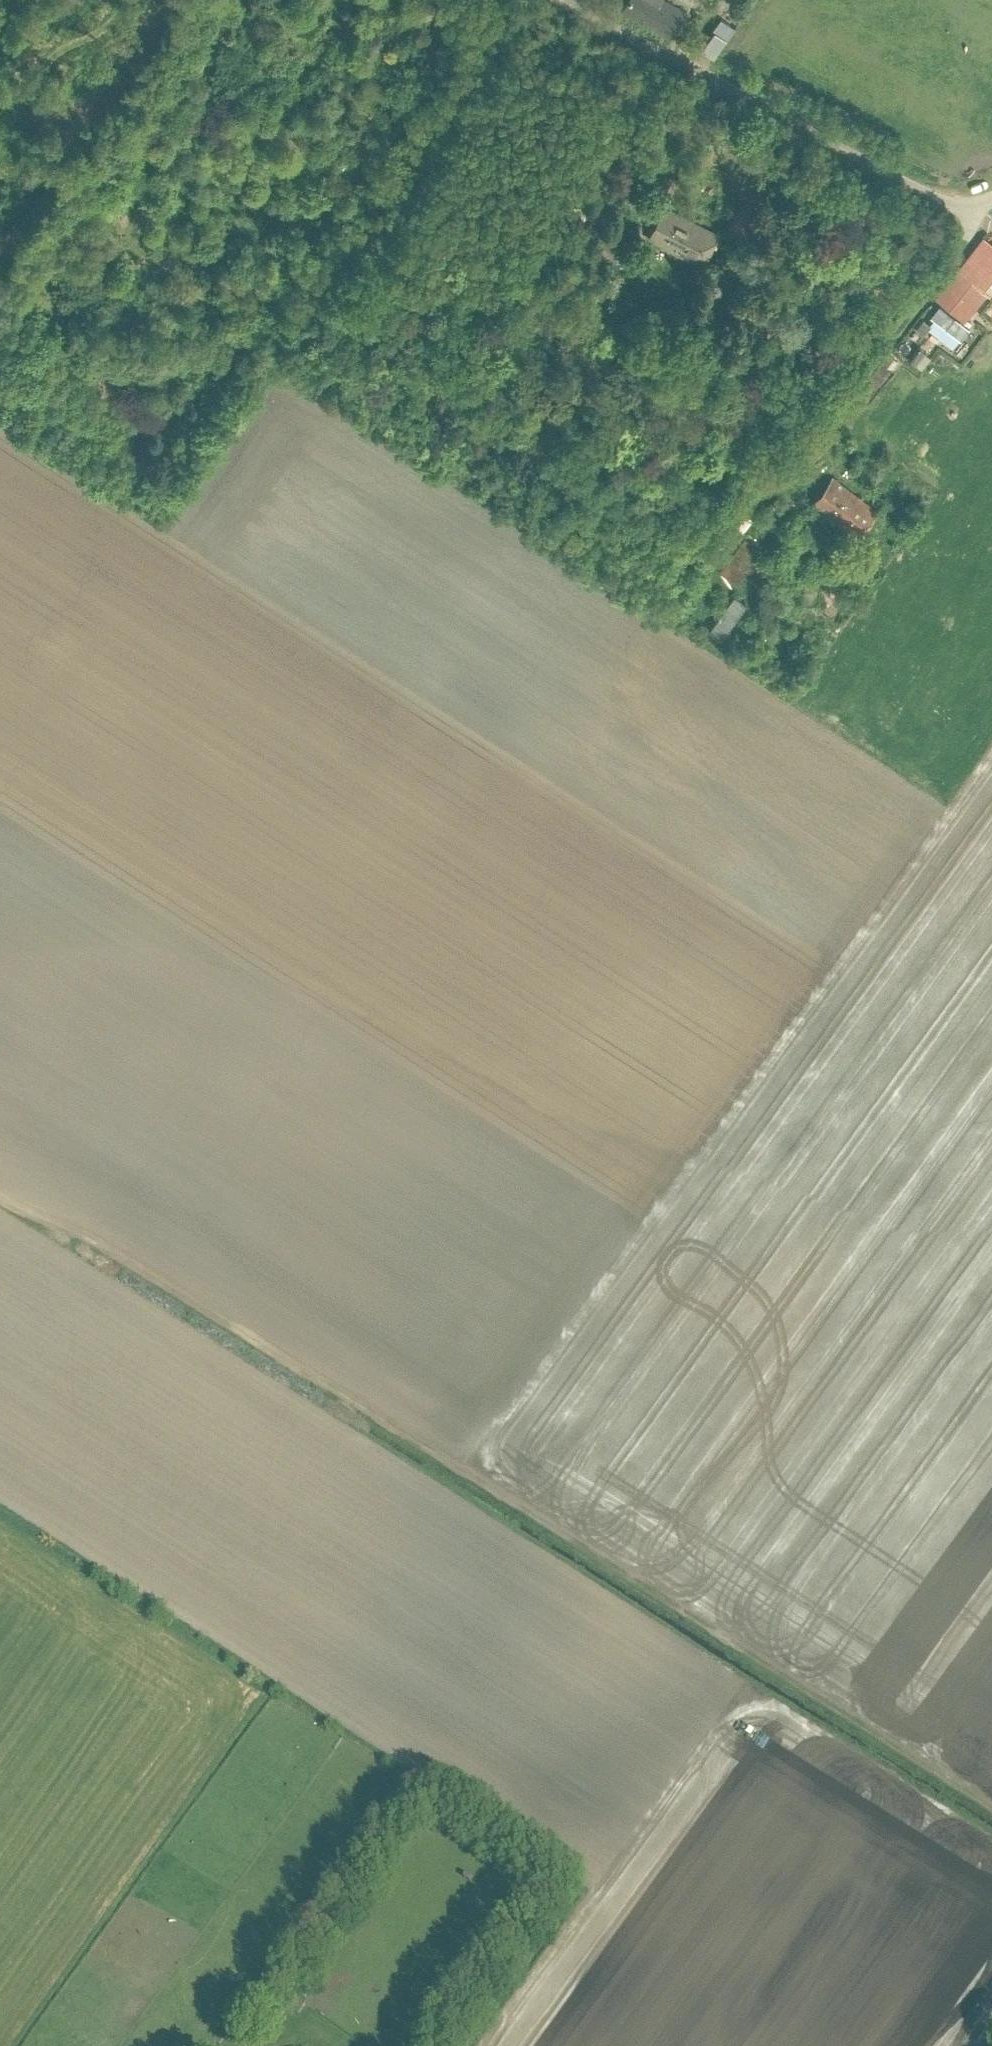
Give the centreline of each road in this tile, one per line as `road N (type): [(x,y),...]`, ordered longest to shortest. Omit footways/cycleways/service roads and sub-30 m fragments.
road 1 (unclassified): [(573,0),(952,201),(991,195)]
road 2 (track): [(975,202),(970,231),(938,279),(813,436)]

